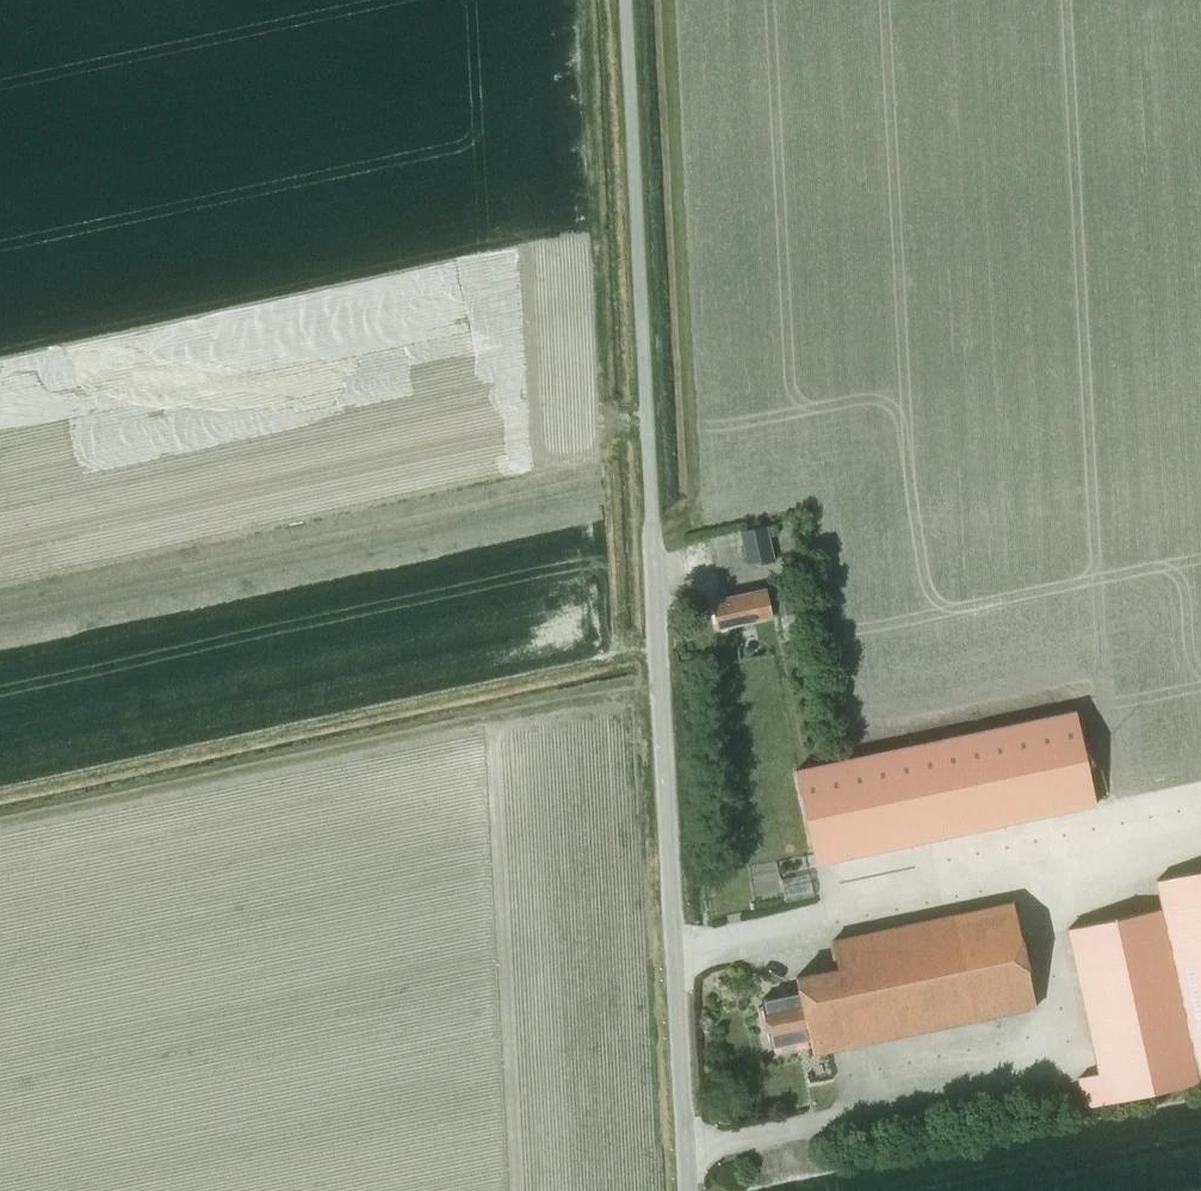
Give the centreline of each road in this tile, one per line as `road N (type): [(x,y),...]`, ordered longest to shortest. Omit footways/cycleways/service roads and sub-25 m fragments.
road 1 (unclassified): [(688,1190),(625,0)]

